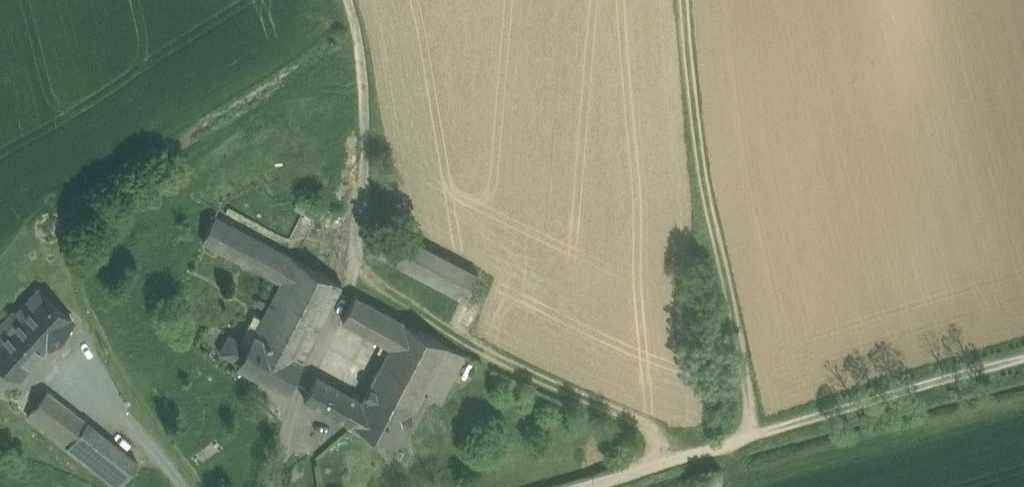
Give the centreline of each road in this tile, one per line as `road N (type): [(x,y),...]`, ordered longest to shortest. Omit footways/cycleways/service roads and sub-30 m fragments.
road 1 (track): [(683,457),(372,291),(361,276),(353,230),(365,151),(351,0)]
road 2 (track): [(1023,354),(585,486)]
road 3 (track): [(752,437),(680,50),(680,0)]
road 4 (track): [(75,370),(188,486)]
road 5 (track): [(317,358),(300,400),(289,486)]

